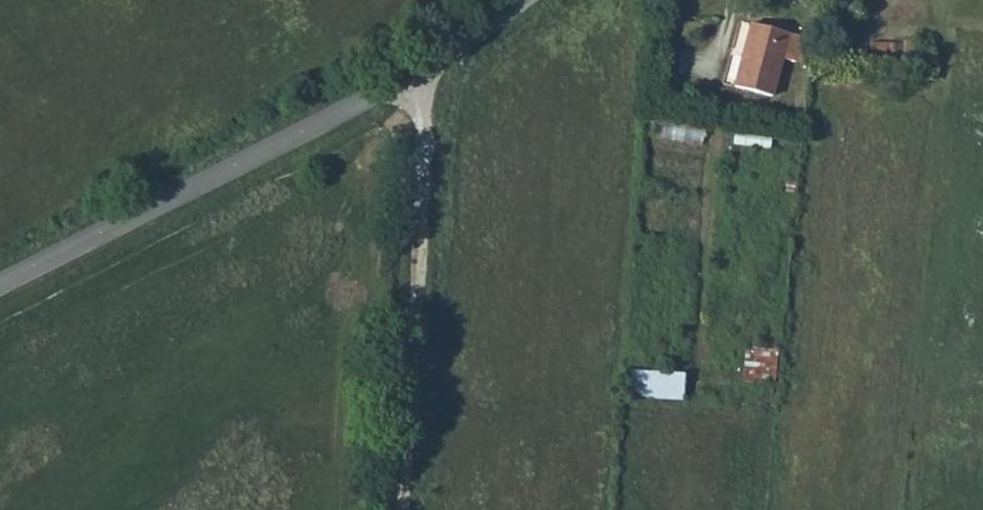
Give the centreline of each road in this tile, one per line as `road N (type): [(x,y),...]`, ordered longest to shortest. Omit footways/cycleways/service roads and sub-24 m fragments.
road 1 (unclassified): [(0,282),(415,75)]
road 2 (track): [(415,75),(395,509)]
road 3 (unclassified): [(525,0),(415,75)]

